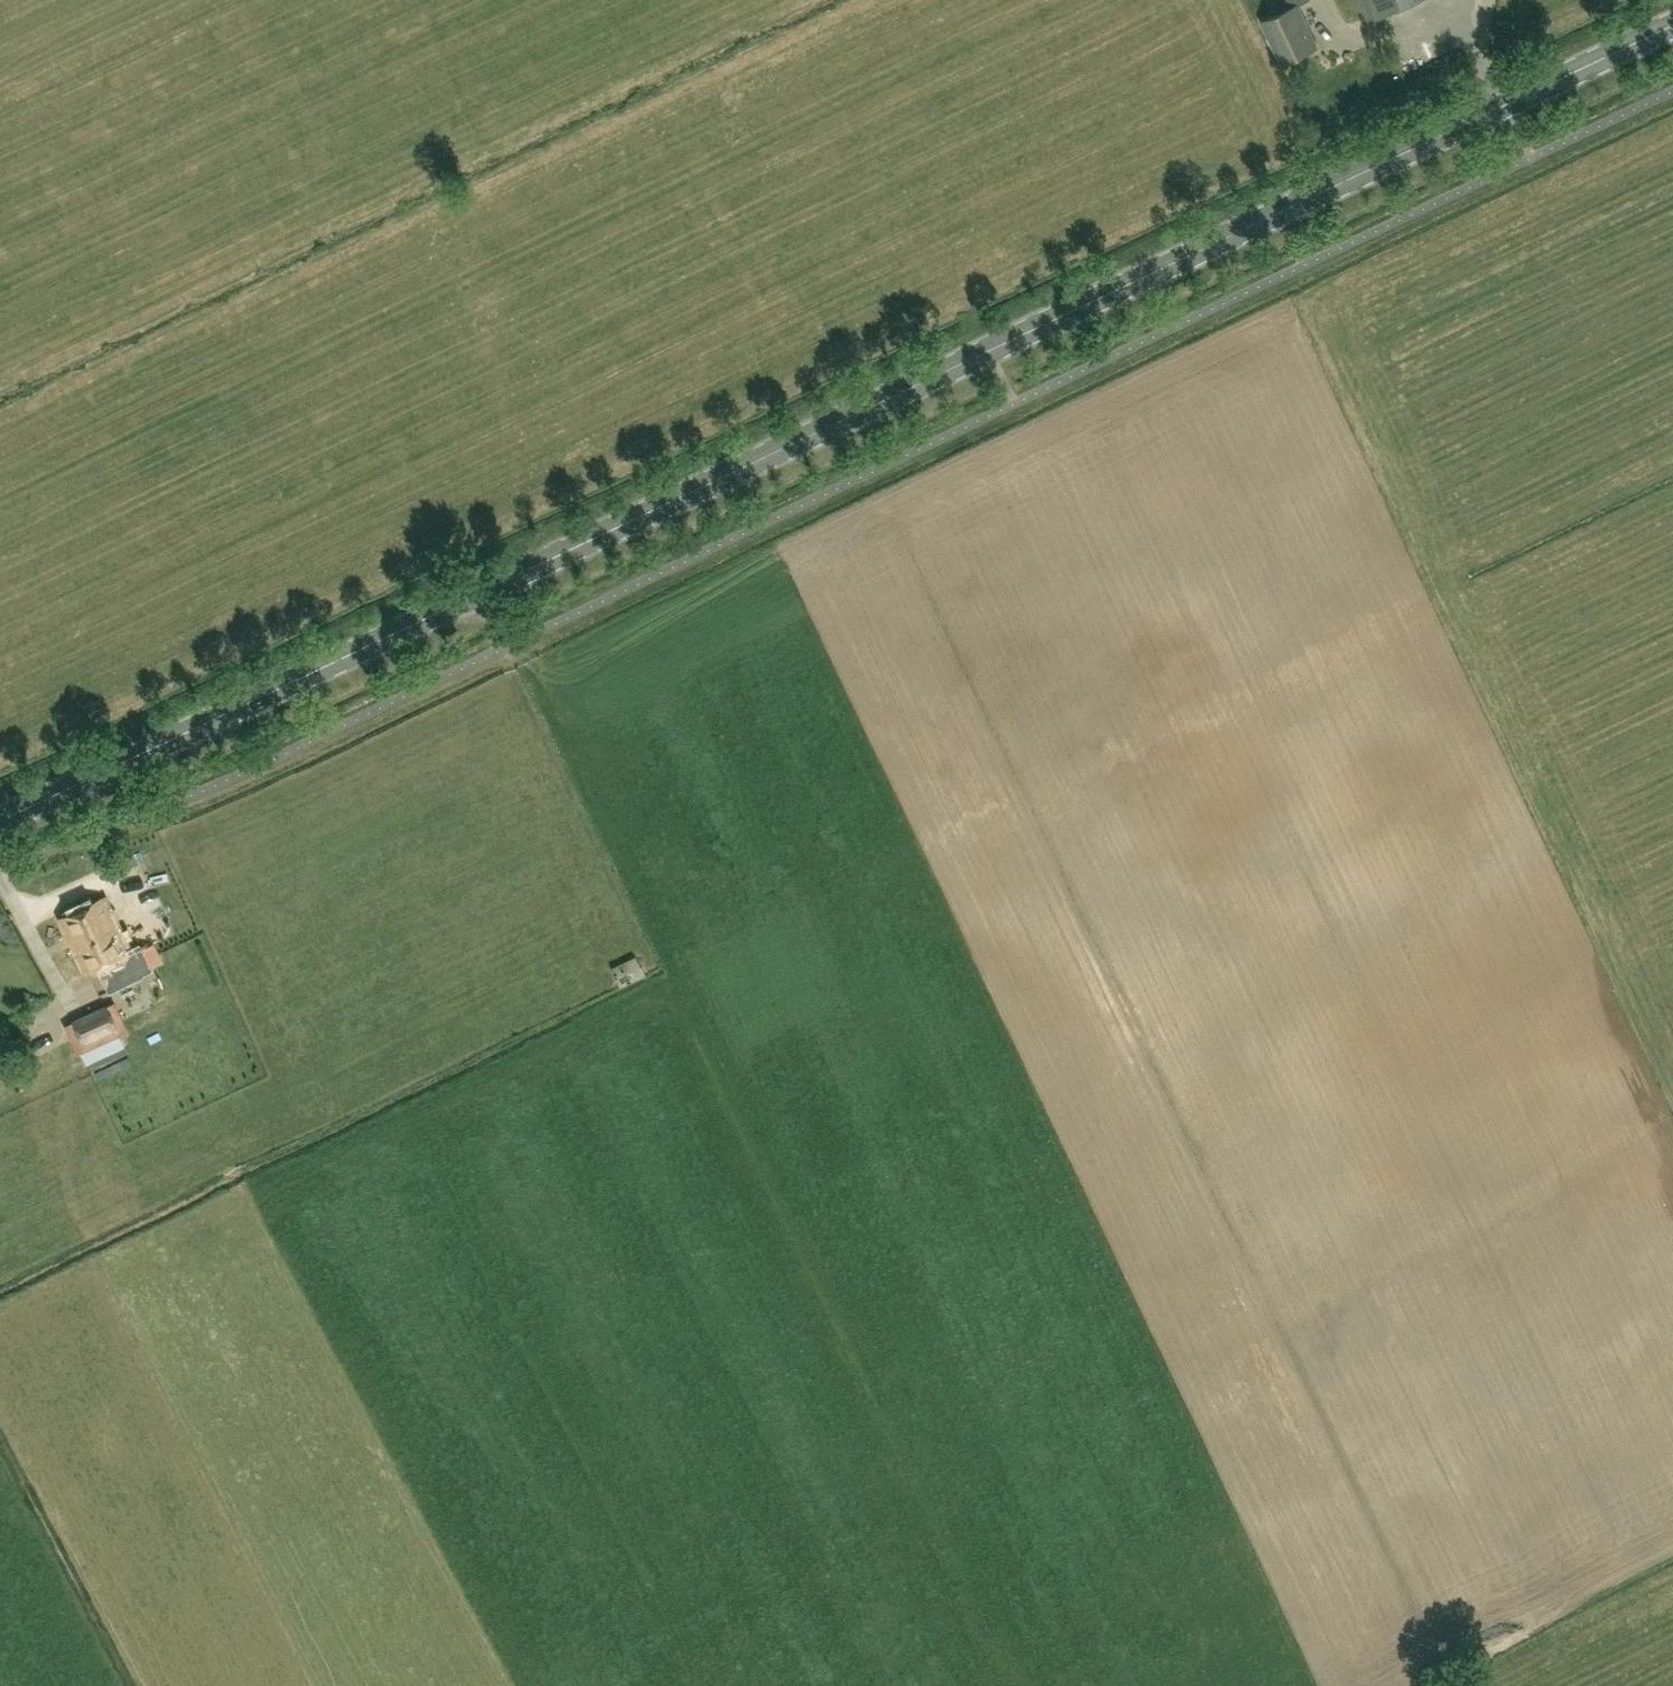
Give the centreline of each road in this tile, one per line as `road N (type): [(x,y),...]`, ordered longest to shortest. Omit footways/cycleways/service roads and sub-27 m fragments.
road 1 (secondary): [(0,817),(1672,15)]

